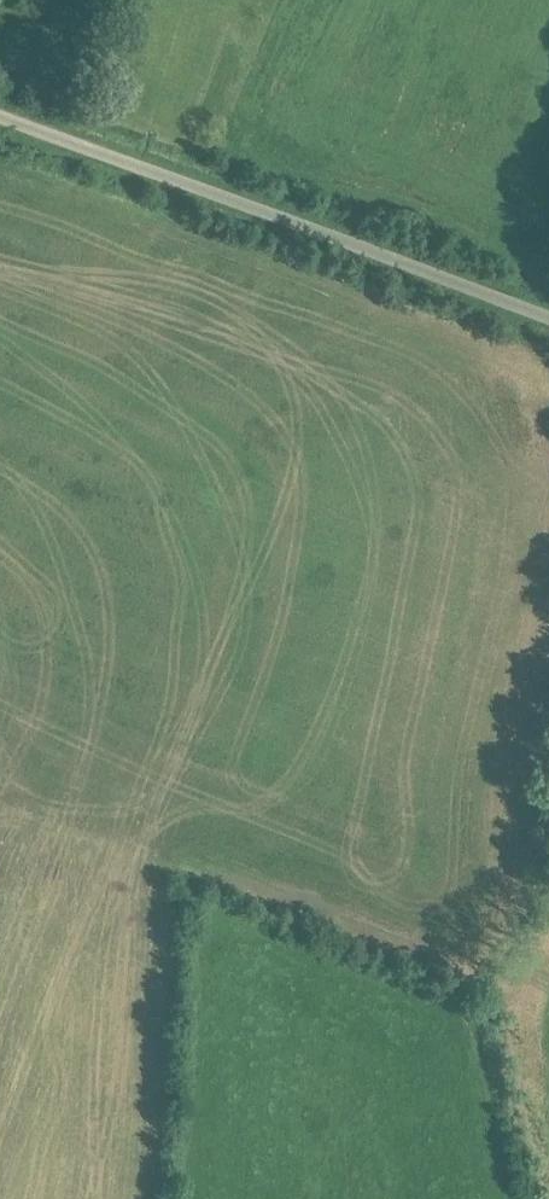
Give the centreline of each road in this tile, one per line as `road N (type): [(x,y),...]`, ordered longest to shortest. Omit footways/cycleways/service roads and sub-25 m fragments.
road 1 (unclassified): [(548,317),(0,116)]

